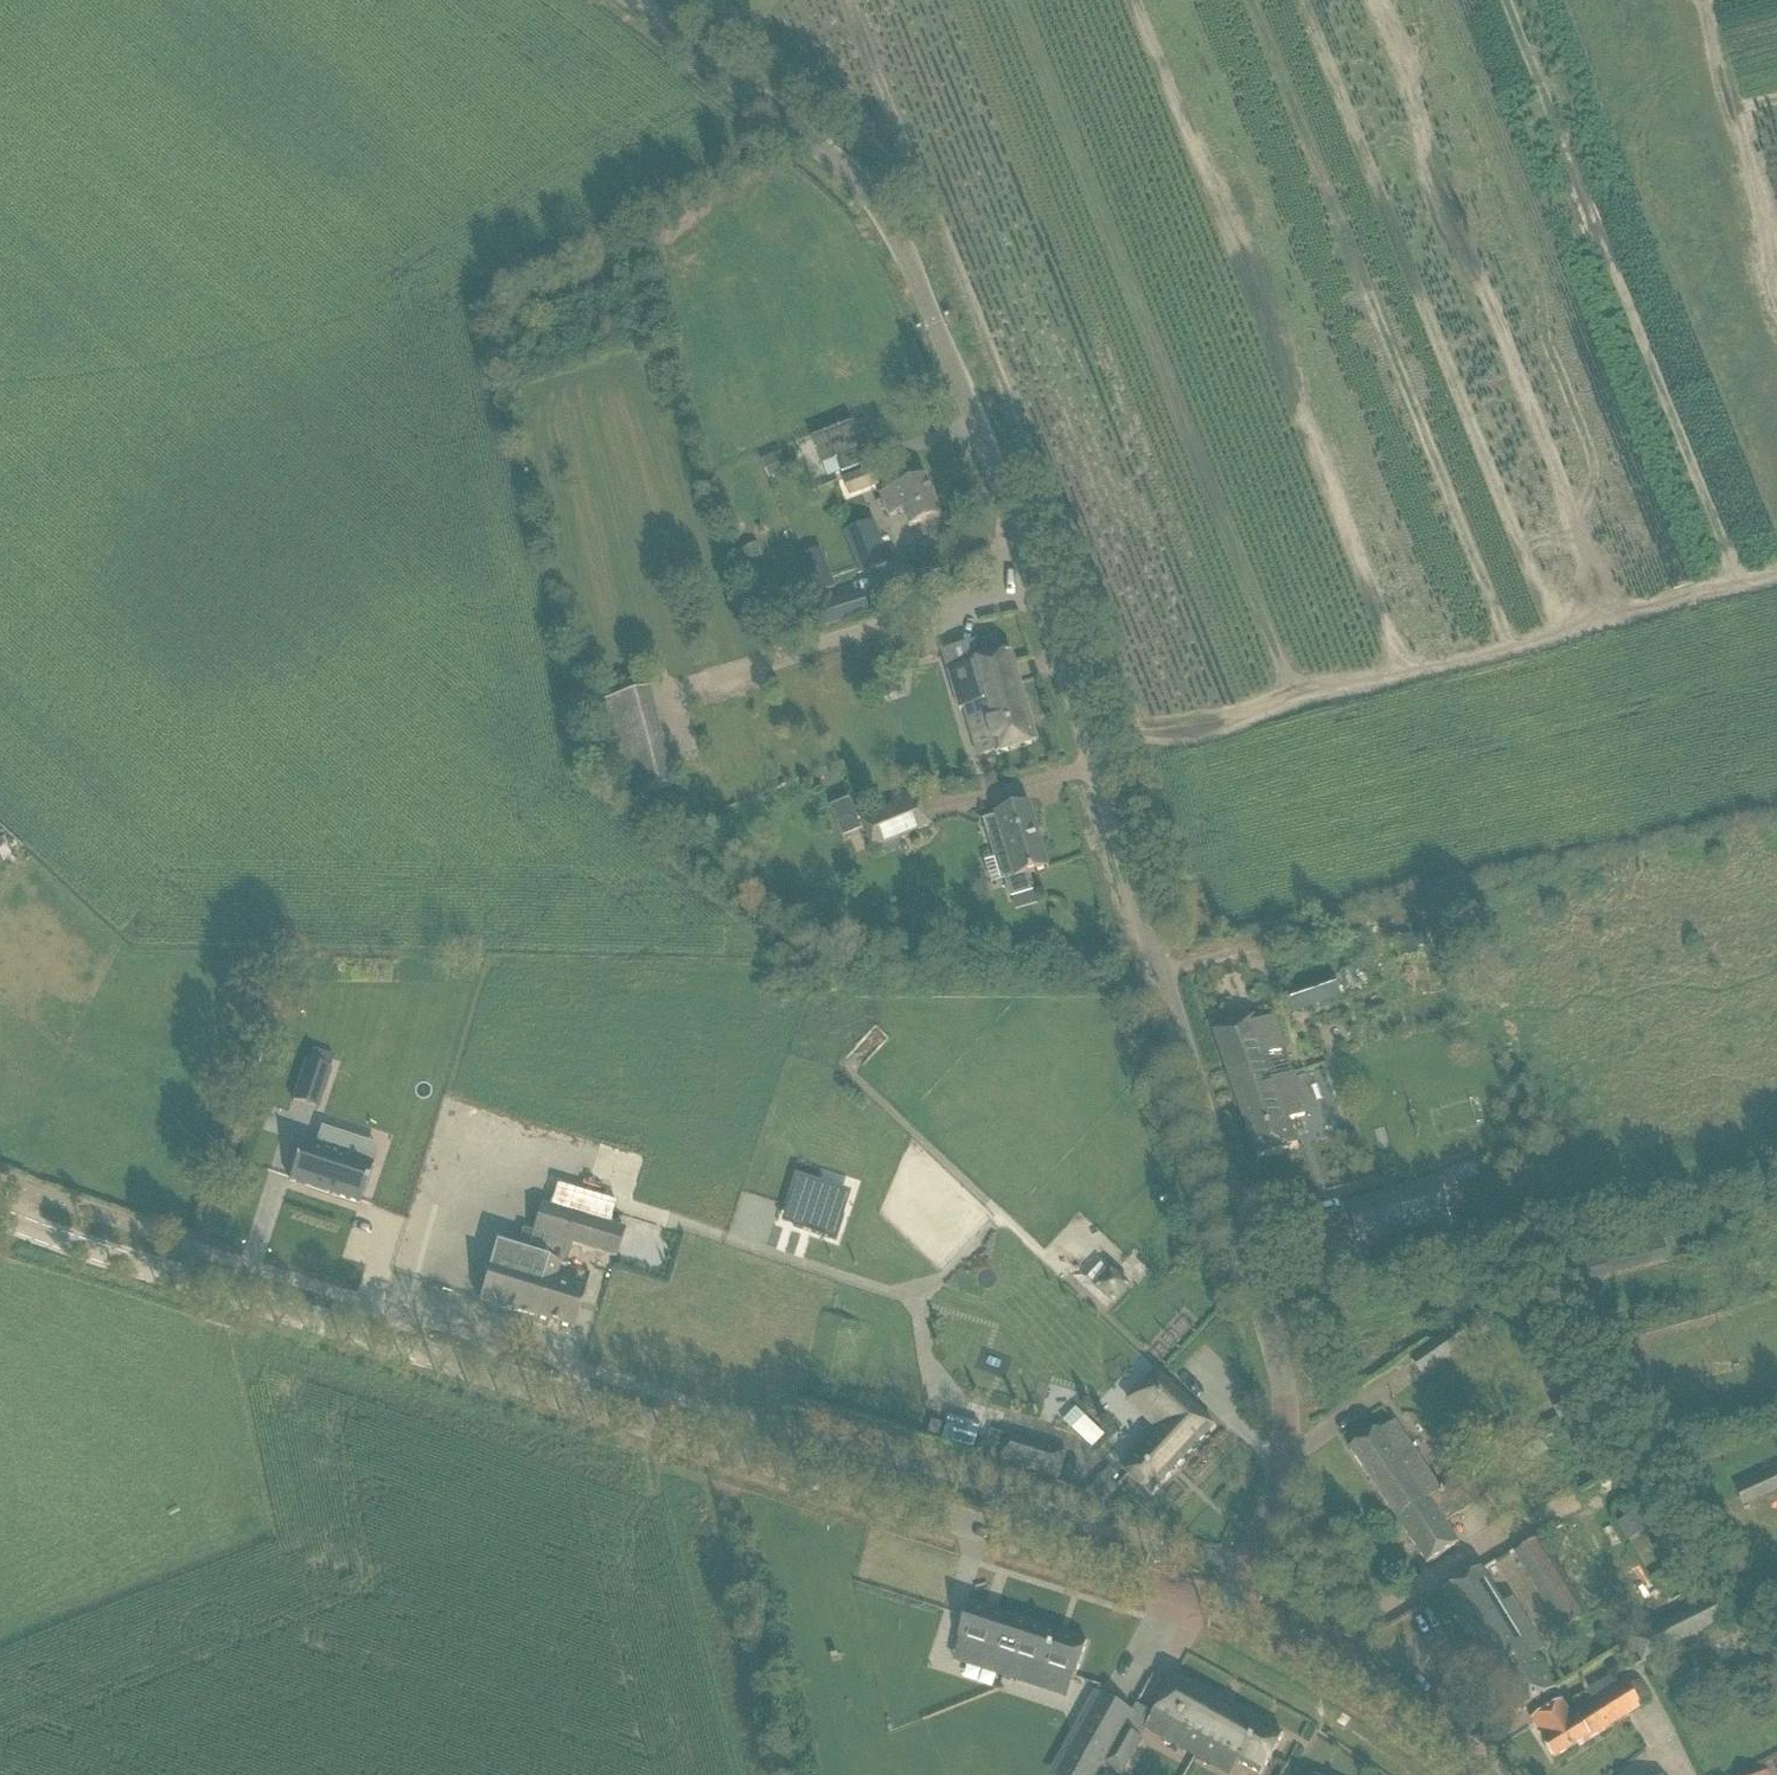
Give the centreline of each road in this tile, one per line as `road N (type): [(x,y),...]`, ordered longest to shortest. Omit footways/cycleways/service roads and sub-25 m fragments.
road 1 (tertiary): [(1228,1612),(1277,1495),(1284,1394),(1045,590),(900,252),(831,156),(632,0)]
road 2 (tertiary): [(1228,1612),(0,1217)]
road 3 (track): [(1140,741),(846,0)]
road 4 (track): [(1776,575),(1094,752)]
road 5 (tertiary): [(1483,1774),(1228,1612)]
road 6 (track): [(1776,249),(1686,0)]
road 7 (track): [(771,0),(764,6),(763,54),(916,176)]

